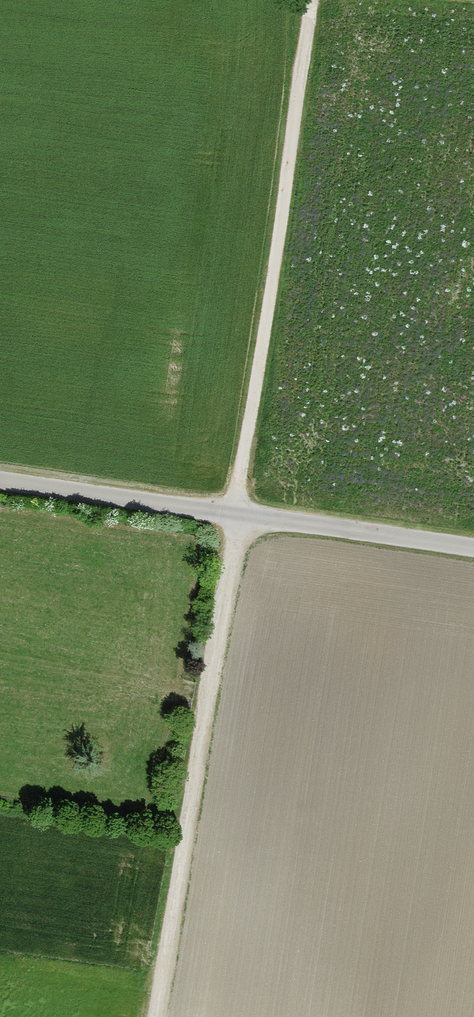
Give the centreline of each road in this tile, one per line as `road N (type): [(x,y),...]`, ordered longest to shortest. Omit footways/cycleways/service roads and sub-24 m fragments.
road 1 (track): [(157,1016),(309,0)]
road 2 (unclassified): [(0,481),(473,549)]

